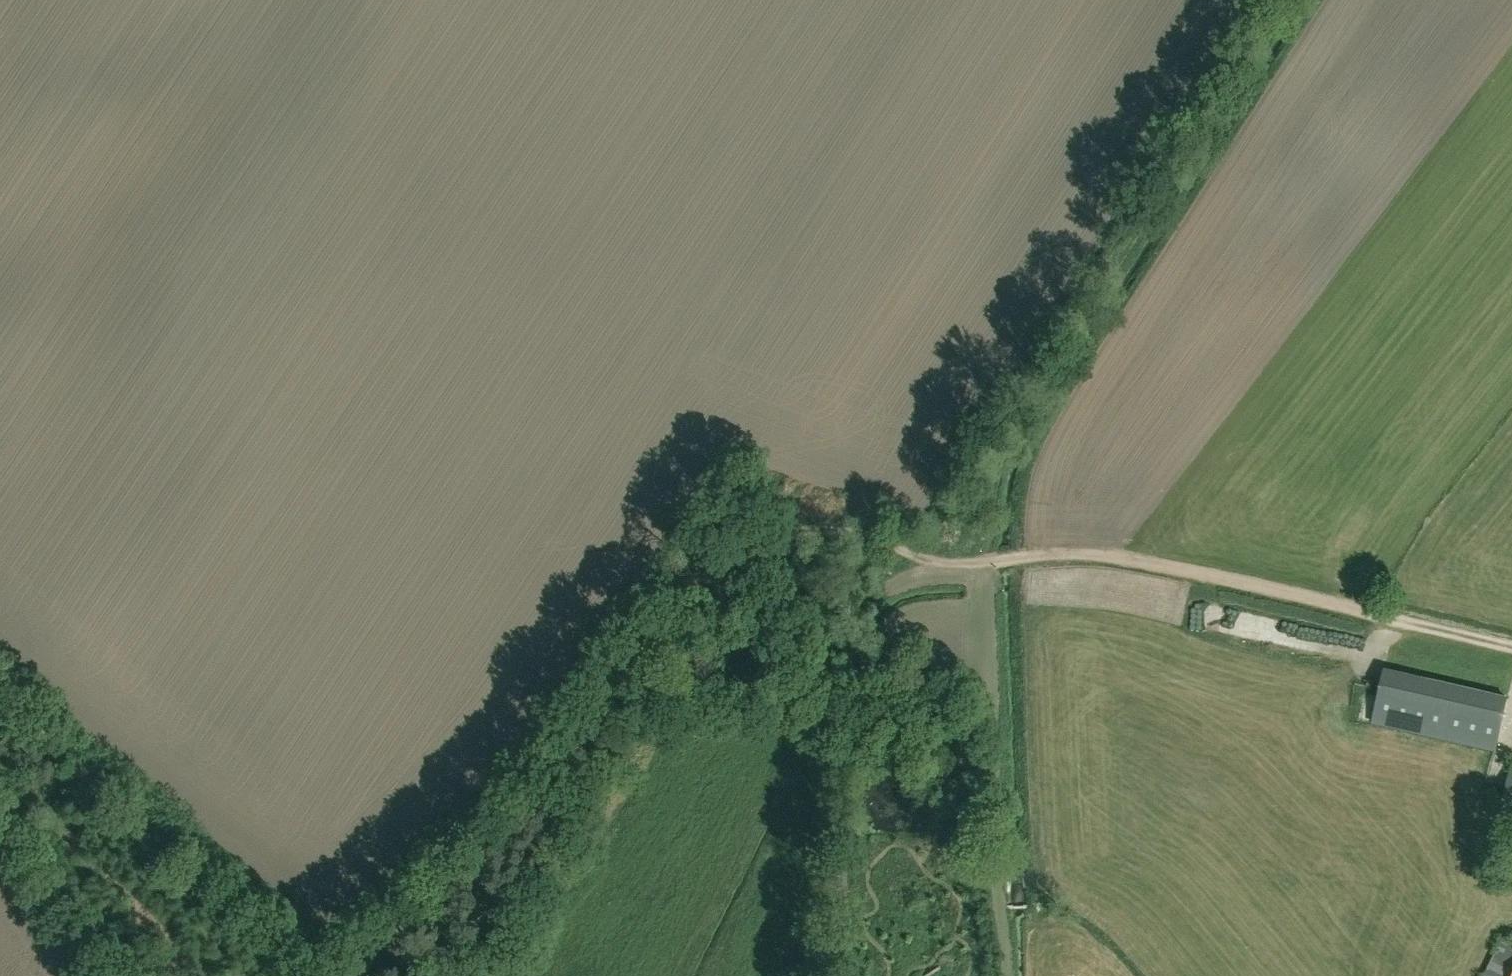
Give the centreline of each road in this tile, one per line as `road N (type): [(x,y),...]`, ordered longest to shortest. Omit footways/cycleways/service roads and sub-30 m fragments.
road 1 (track): [(1009,561),(946,568),(831,532),(785,537),(619,688),(553,777),(491,840),(341,965),(313,955),(0,703)]
road 2 (track): [(1511,646),(1140,558),(1009,561)]

